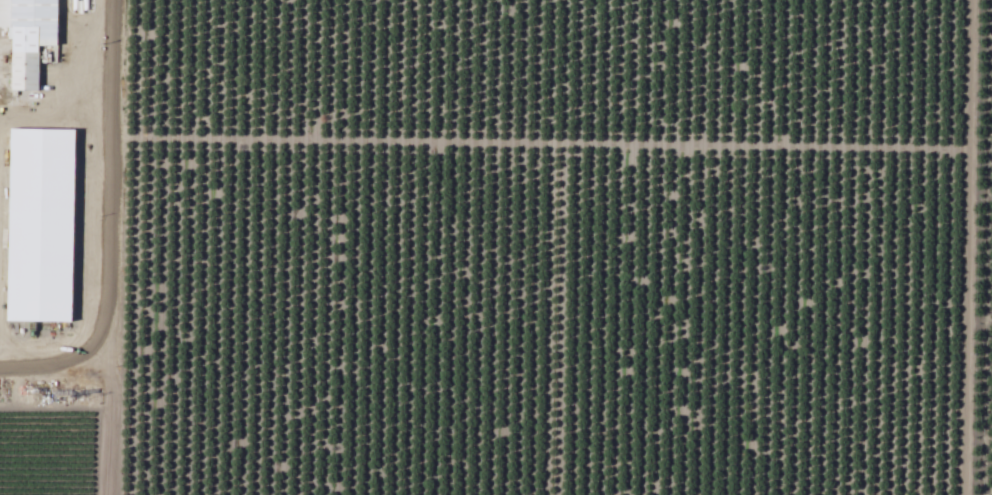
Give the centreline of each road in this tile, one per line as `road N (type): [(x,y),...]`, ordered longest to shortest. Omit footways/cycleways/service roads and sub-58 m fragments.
road 1 (residential): [(111,399),(114,0)]

